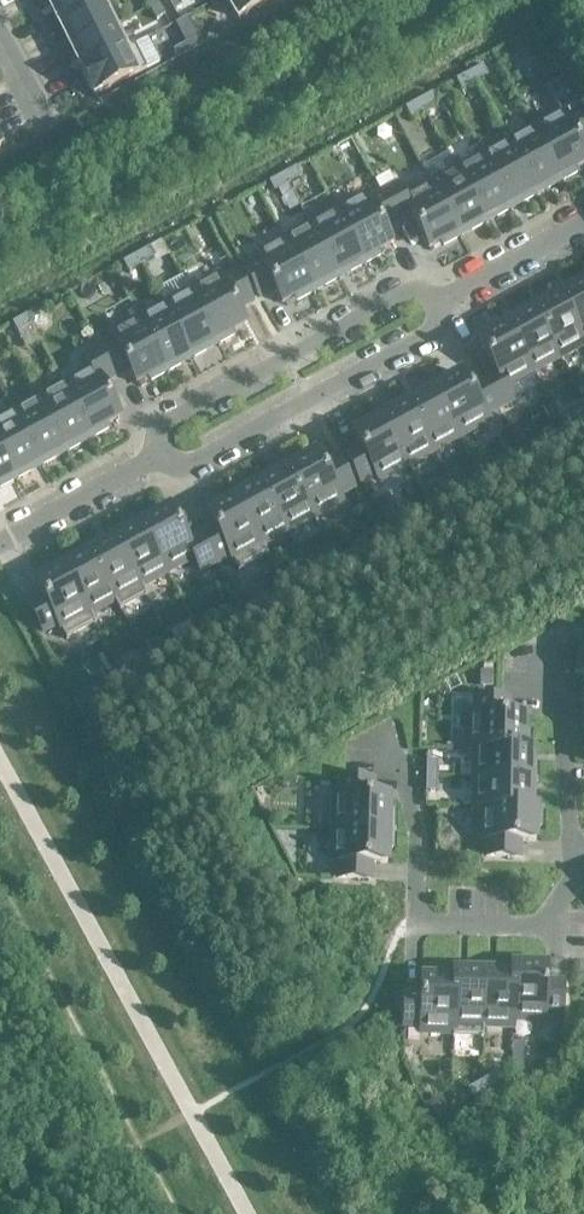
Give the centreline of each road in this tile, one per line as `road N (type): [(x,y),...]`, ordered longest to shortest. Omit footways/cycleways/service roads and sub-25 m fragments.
road 1 (unclassified): [(440,302),(408,291),(168,420),(152,459)]
road 2 (unclassified): [(440,302),(438,330),(195,459),(152,459)]
road 3 (residential): [(541,924),(419,925),(418,834),(382,731)]
road 4 (residential): [(580,866),(566,818),(554,642)]
road 5 (unclassified): [(152,459),(0,542)]
road 6 (unclassified): [(583,222),(440,302)]

